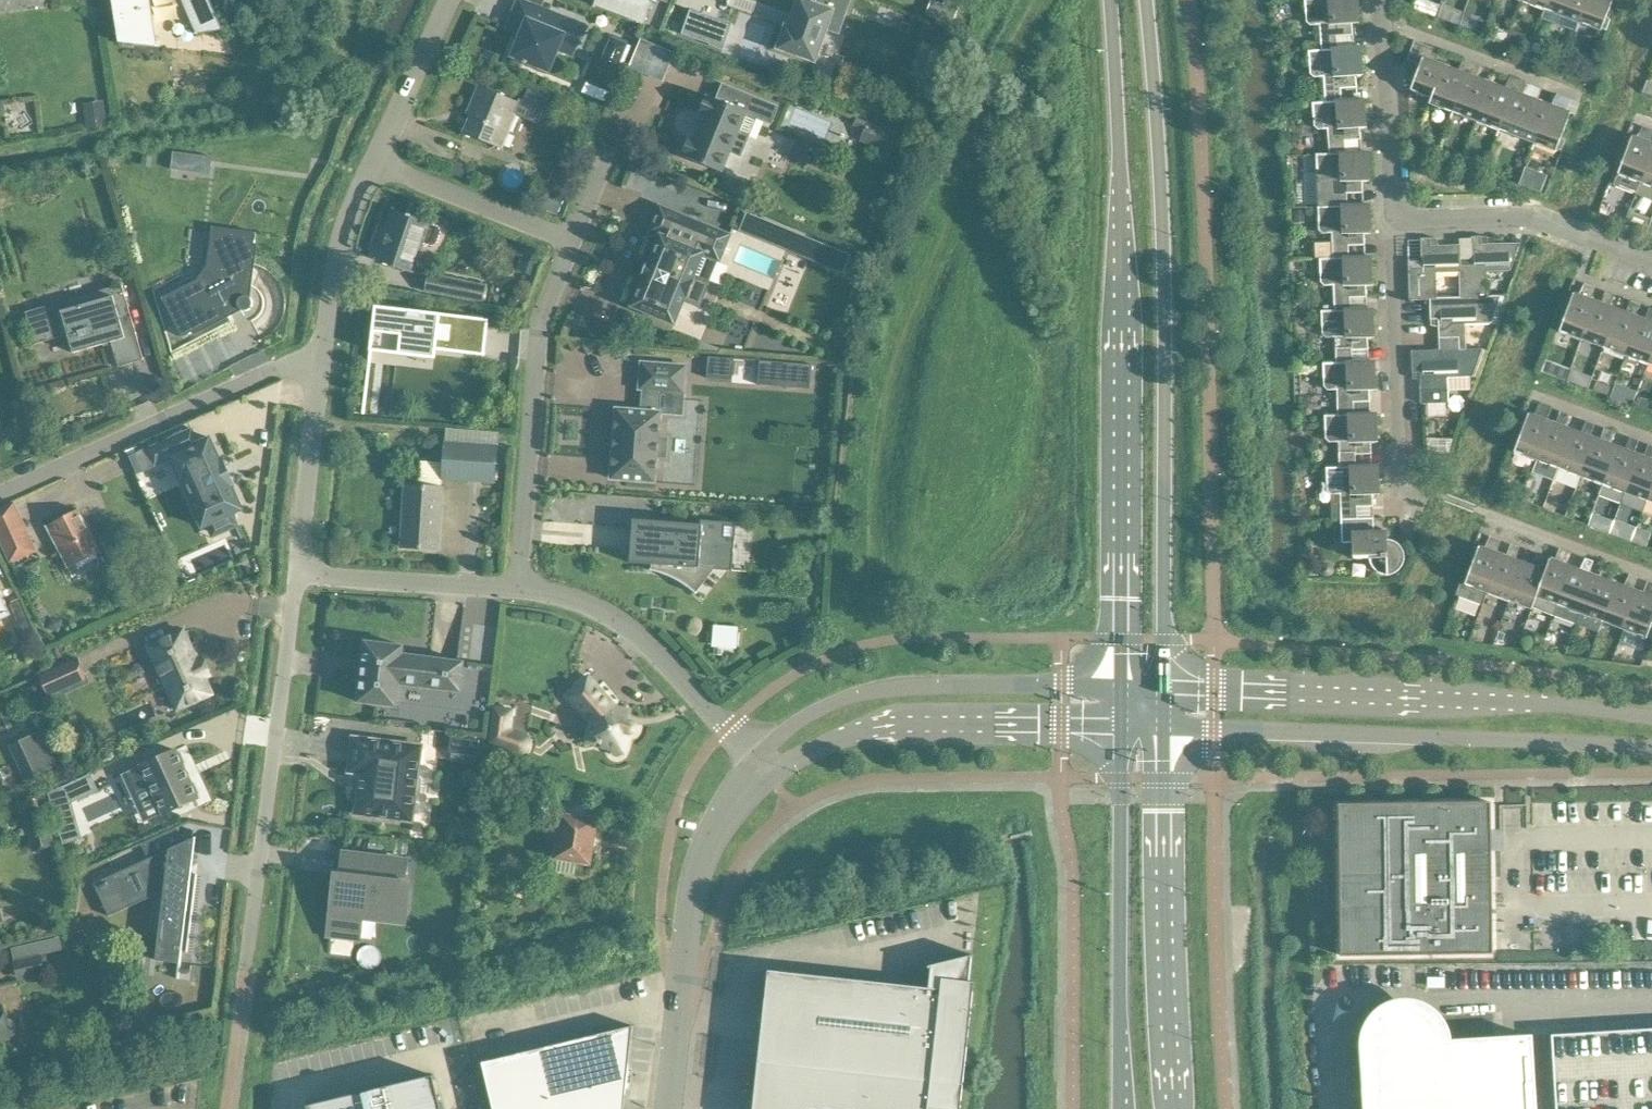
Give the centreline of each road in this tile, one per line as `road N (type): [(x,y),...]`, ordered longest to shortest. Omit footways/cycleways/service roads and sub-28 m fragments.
road 1 (secondary): [(1162,693),(1164,345),(1144,0)]
road 2 (secondary): [(1108,0),(1124,239),(1128,692)]
road 3 (residential): [(1161,734),(1651,745)]
road 4 (residential): [(1651,717),(1441,699),(1162,693)]
road 5 (residential): [(298,574),(248,971)]
road 6 (residential): [(1128,692),(941,683),(871,689),(793,724),(769,748),(763,769)]
road 7 (secondary): [(1127,733),(1123,1108)]
road 8 (secondary): [(1172,1108),(1161,734)]
road 9 (residential): [(763,769),(882,730),(1127,733)]
road 10 (unclassified): [(667,1108),(693,887),(719,823),(763,769)]
road 11 (residential): [(0,493),(324,349)]
road 12 (residential): [(522,587),(539,341),(571,243)]
road 13 (residential): [(763,769),(625,624),(575,597),(522,587)]
road 14 (residential): [(1414,521),(1405,216)]
road 15 (residential): [(1651,254),(1567,222),(1405,216)]
road 16 (residential): [(298,574),(324,349)]
road 17 (residential): [(522,587),(298,574)]
road 18 (residential): [(1405,216),(1403,0)]
road 19 (residential): [(372,160),(571,243)]
road 20 (residential): [(324,349),(340,236),(372,160)]
road 21 (residential): [(372,160),(447,0)]

